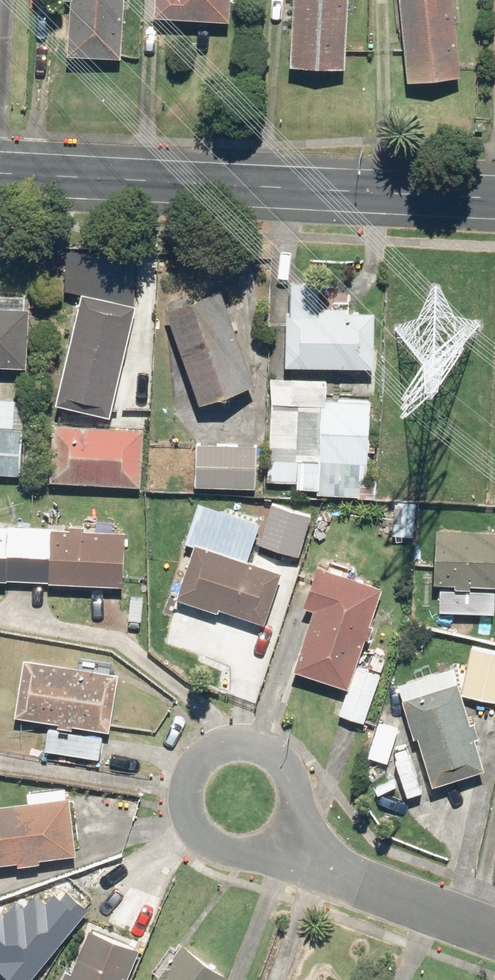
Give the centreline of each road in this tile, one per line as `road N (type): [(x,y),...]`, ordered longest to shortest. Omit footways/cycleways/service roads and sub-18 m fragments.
road 1 (tertiary): [(494,189),(0,164)]
road 2 (residential): [(290,837),(494,934)]
road 3 (residential): [(183,801),(186,781),(209,750),(264,743),(301,783),(290,837)]
road 4 (residential): [(290,837),(255,857),(215,851),(188,821),(183,801)]

